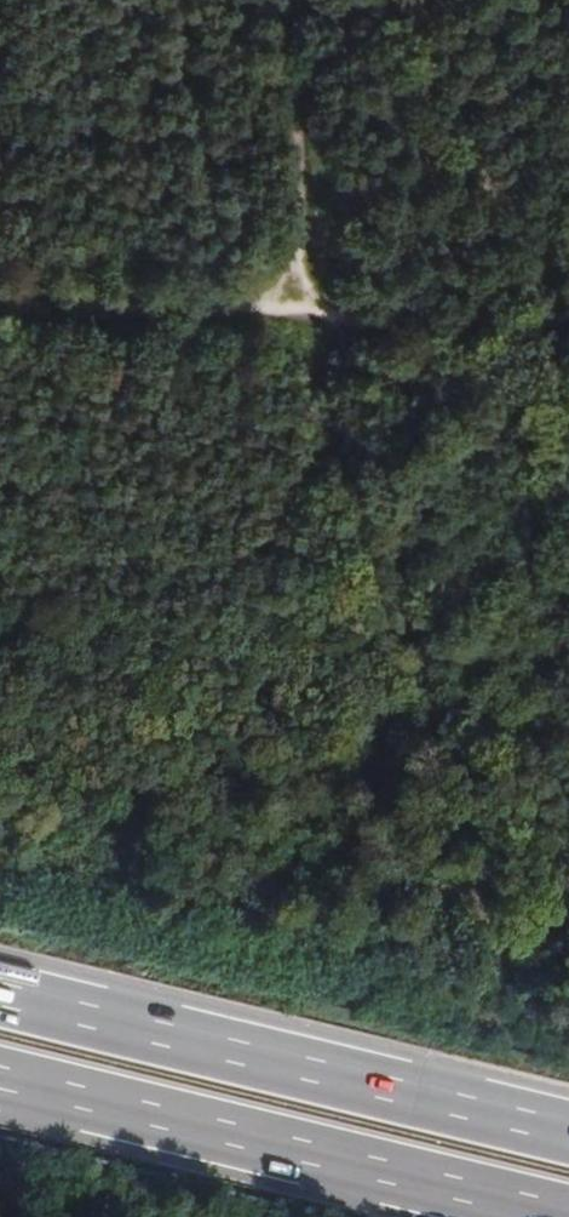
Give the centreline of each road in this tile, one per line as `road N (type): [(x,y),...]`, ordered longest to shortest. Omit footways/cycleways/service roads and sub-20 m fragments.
road 1 (track): [(326,322),(329,415),(415,655),(518,1041)]
road 2 (trunk): [(0,1073),(568,1209)]
road 3 (trunk): [(568,1125),(0,989)]
road 4 (track): [(303,315),(293,118),(262,0)]
road 5 (track): [(0,304),(303,315)]
road 6 (track): [(568,320),(303,315)]

